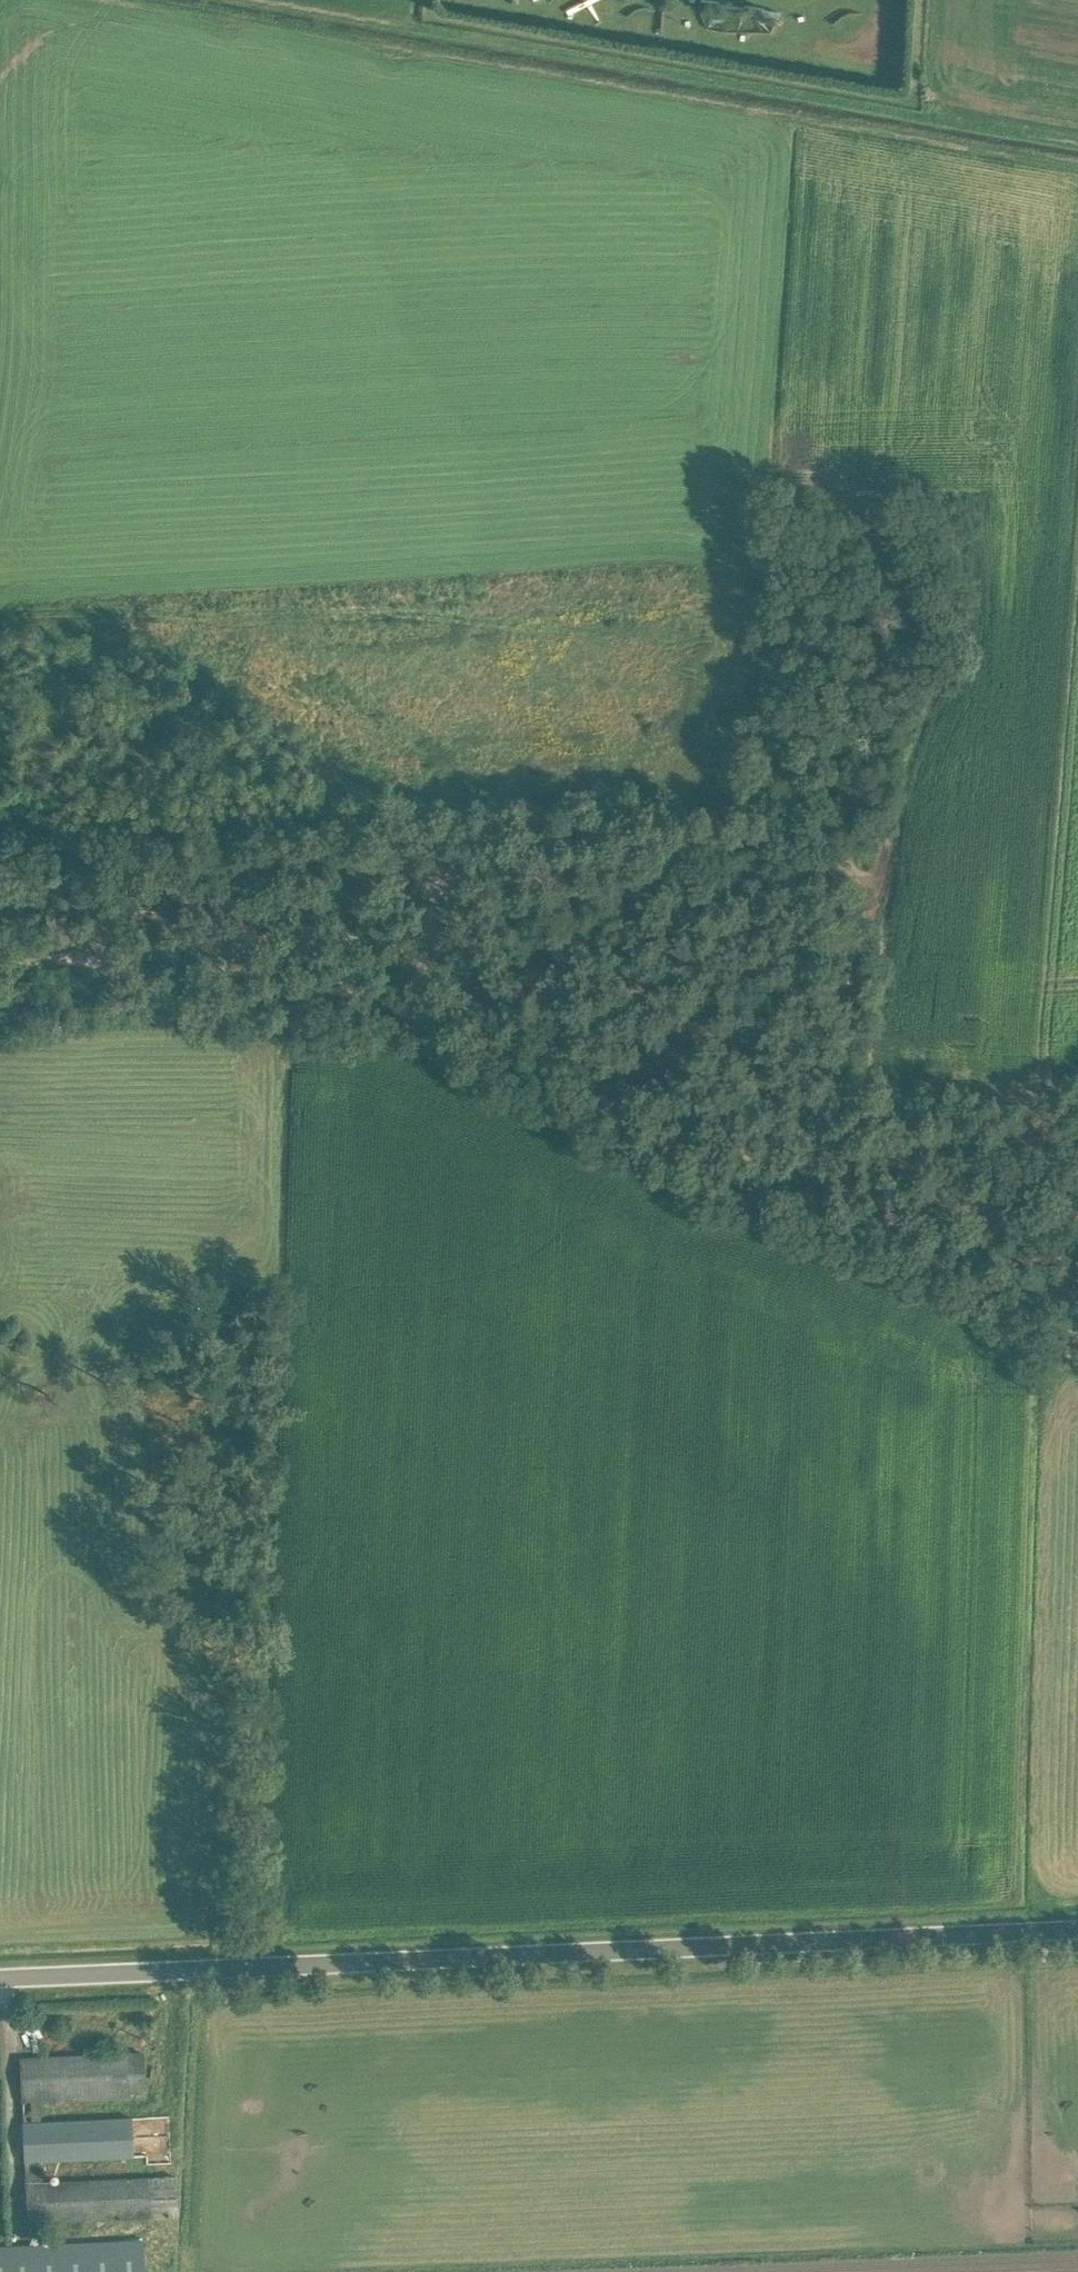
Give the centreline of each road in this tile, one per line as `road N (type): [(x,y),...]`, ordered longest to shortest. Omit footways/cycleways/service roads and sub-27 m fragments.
road 1 (unclassified): [(0,1983),(1077,1930)]

